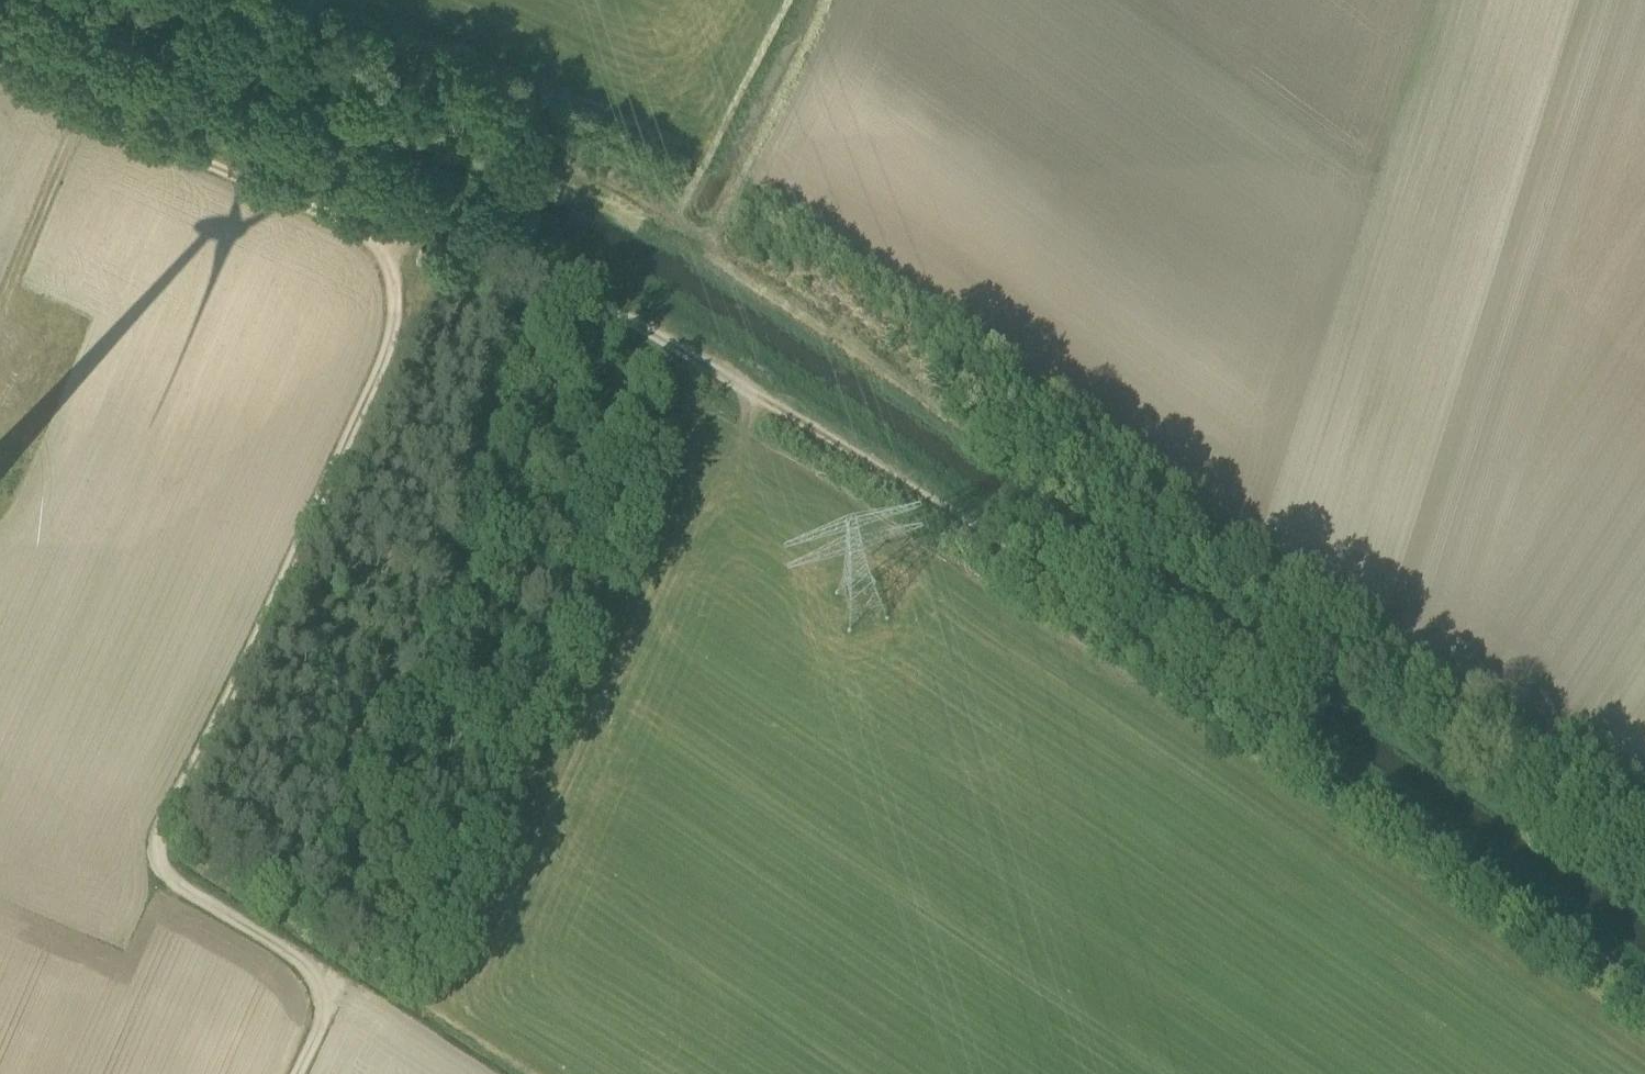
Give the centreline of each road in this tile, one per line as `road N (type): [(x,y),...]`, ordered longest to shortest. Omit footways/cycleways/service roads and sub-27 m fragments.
road 1 (track): [(0,21),(683,338),(1644,995)]

